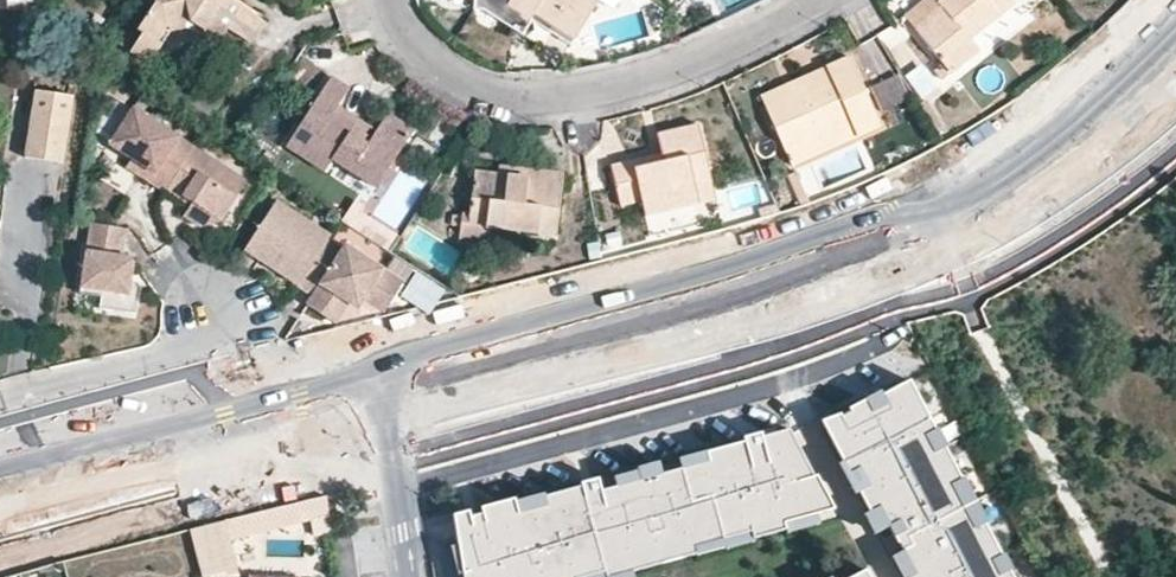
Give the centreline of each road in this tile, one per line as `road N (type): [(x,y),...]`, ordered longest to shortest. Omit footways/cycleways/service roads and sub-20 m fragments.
road 1 (secondary): [(396,408),(705,339),(837,299),(1069,186),(1175,101)]
road 2 (residential): [(395,0),(433,59),(474,88),(528,100),(635,81),(765,34),(822,0)]
road 3 (secondary): [(0,516),(396,408)]
road 4 (residential): [(225,309),(189,345),(0,397)]
road 5 (residential): [(402,576),(396,408)]

